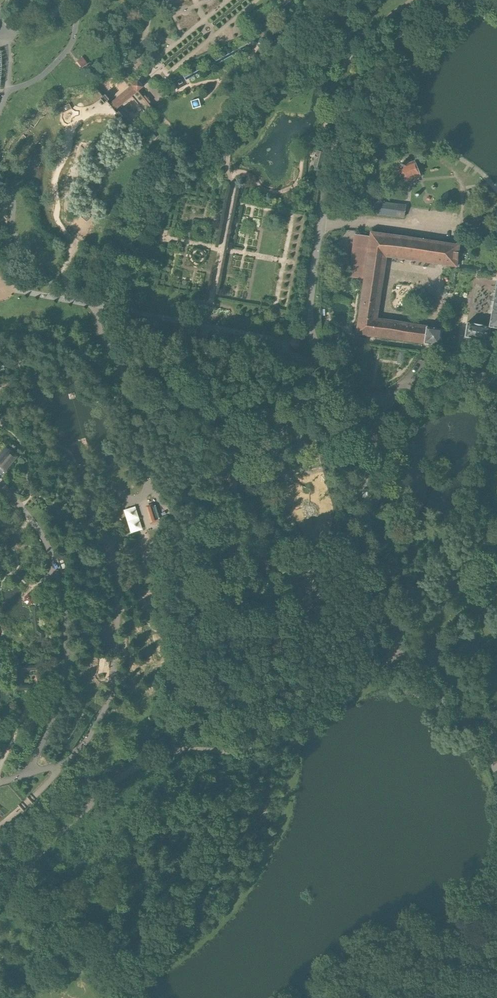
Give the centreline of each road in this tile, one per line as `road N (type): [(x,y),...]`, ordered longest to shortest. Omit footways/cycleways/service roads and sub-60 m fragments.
road 1 (unclassified): [(342,387),(319,357),(309,322),(335,148),(352,107),(431,0)]
road 2 (unclassified): [(496,777),(401,648),(373,554),(363,443)]

